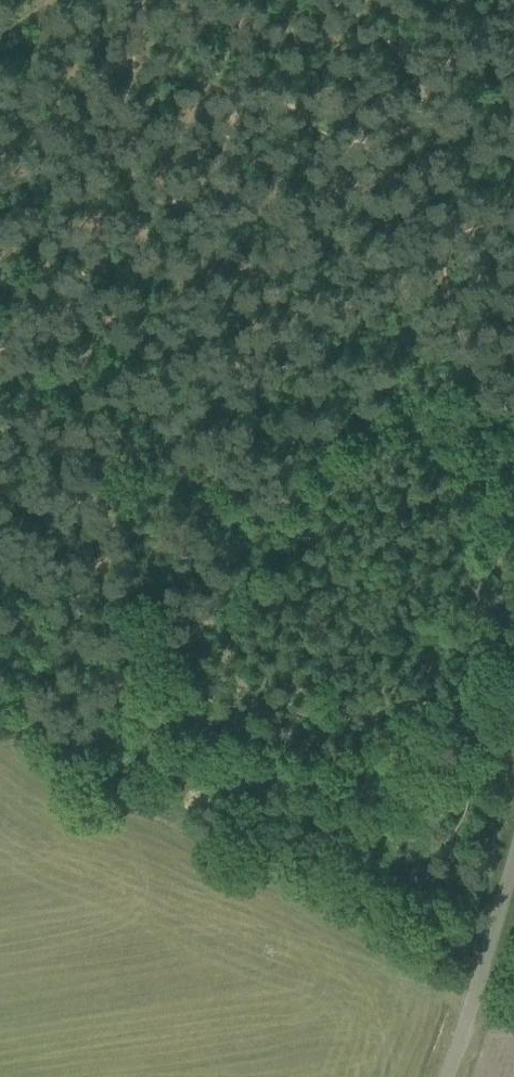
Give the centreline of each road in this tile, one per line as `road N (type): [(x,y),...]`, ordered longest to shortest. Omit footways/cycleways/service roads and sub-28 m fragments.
road 1 (unclassified): [(448,1076),(513,873)]

